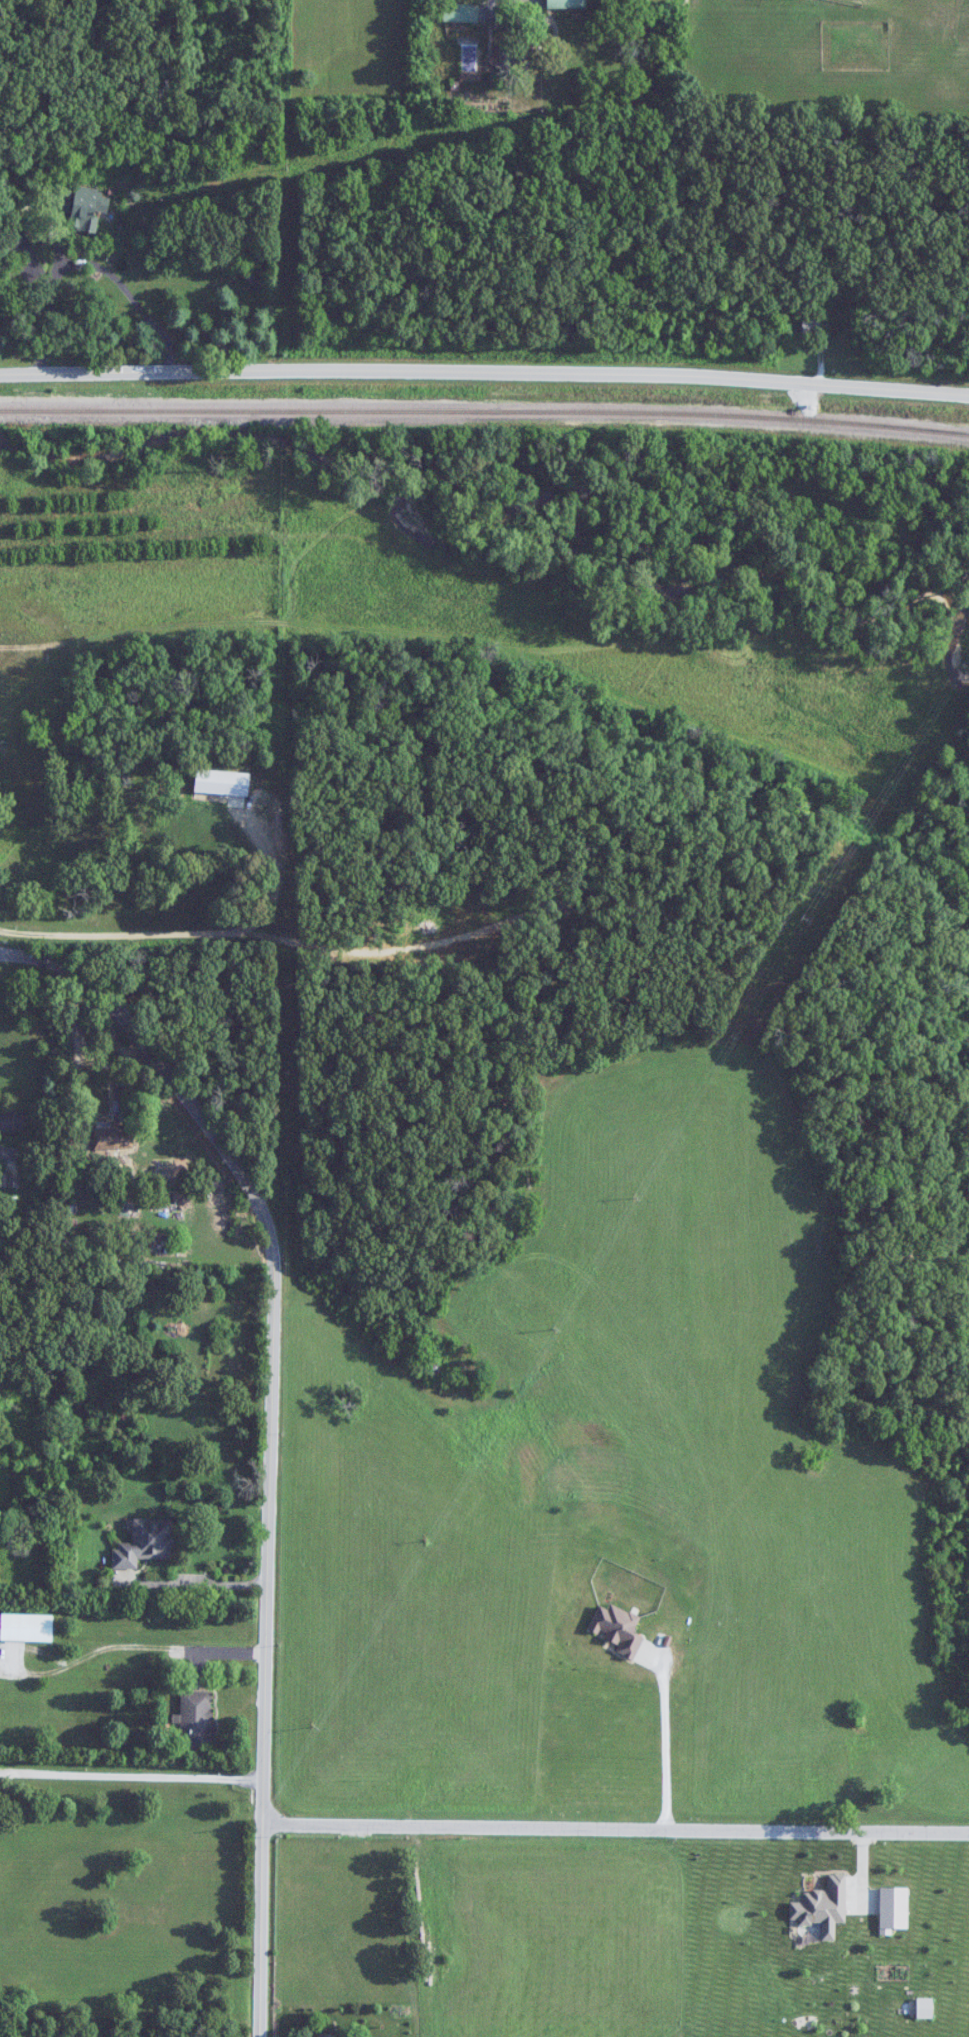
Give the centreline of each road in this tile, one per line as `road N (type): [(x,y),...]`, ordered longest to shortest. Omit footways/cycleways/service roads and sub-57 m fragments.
road 1 (residential): [(0,954),(32,956),(89,980),(201,1105),(264,1208),(276,1274),(258,2036)]
road 2 (residential): [(968,395),(681,374),(0,374)]
road 3 (residential): [(264,1820),(968,1834)]

